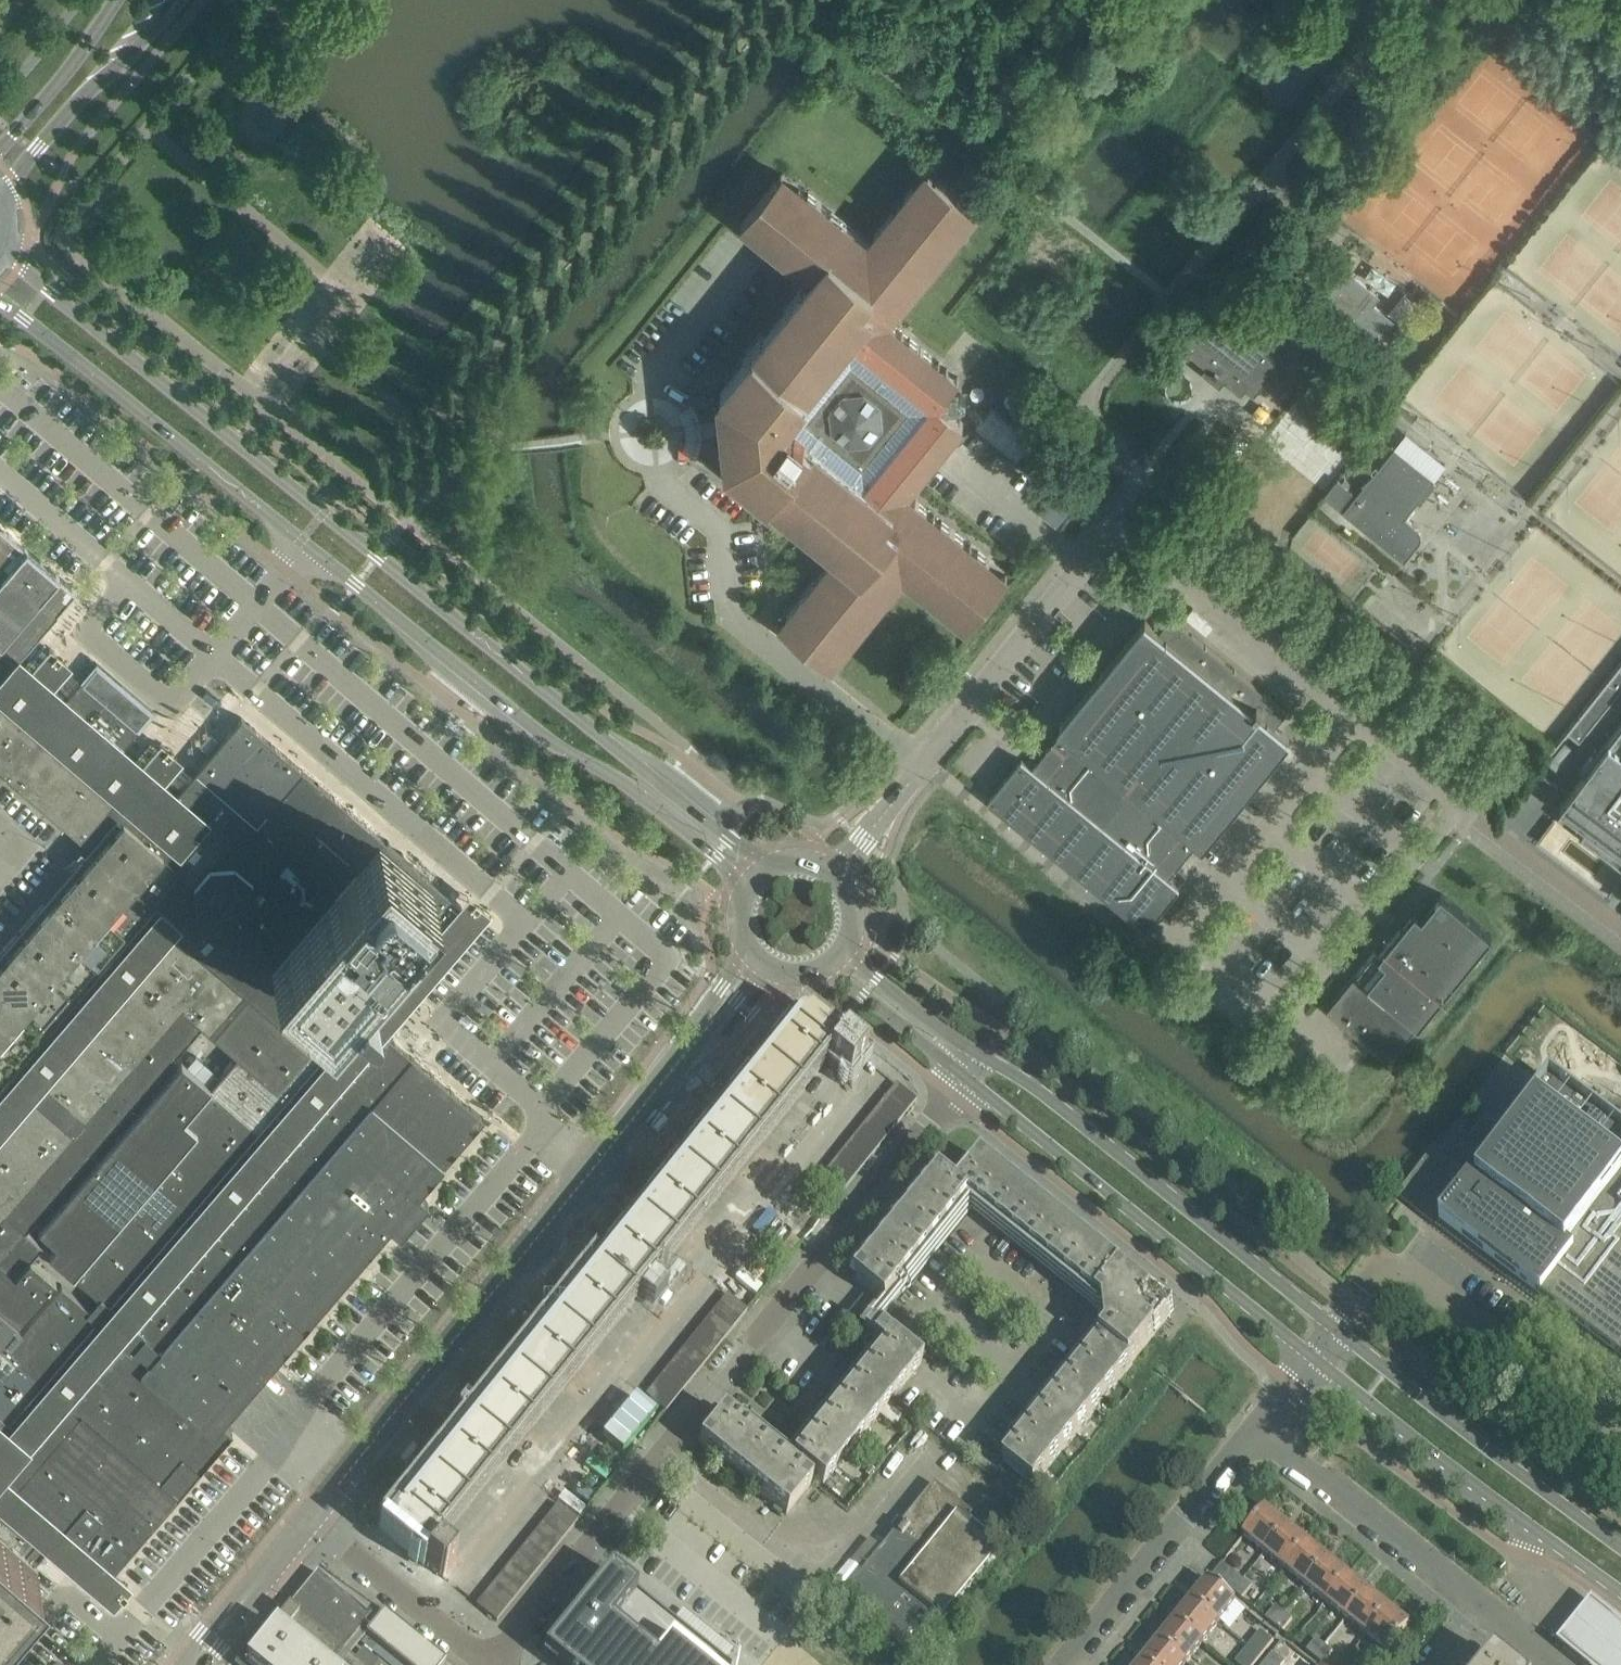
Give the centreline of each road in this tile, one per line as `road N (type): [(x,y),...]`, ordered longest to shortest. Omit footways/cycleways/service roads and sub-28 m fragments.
road 1 (tertiary): [(776,864),(728,838),(323,515),(50,290),(9,252),(3,234)]
road 2 (tertiary): [(0,300),(544,736),(620,778),(736,874),(744,893)]
road 3 (unclassified): [(1464,801),(1115,524),(836,875)]
road 4 (residential): [(497,1664),(965,1077)]
road 5 (unclassified): [(310,1518),(624,1132)]
road 6 (tertiary): [(965,1077),(1312,1356)]
road 7 (tertiary): [(1334,1328),(1025,1078),(984,1054)]
road 8 (tertiary): [(1312,1356),(1620,1590)]
road 9 (tertiary): [(1620,1546),(1334,1328)]
road 10 (residential): [(1065,1664),(1257,1425)]
road 11 (residential): [(1479,1605),(1257,1425)]
road 12 (secondary): [(2,212),(14,179),(71,110),(180,0)]
road 13 (residential): [(493,1664),(310,1518)]
road 14 (unclassified): [(745,942),(624,1132)]
road 15 (unclassified): [(624,1132),(758,973),(771,969)]
road 16 (secondary): [(116,0),(78,59),(0,149)]
road 17 (unclassified): [(193,1664),(310,1518)]
road 18 (tertiary): [(818,970),(843,976),(965,1077)]
road 19 (tertiary): [(984,1054),(869,971),(848,942)]

